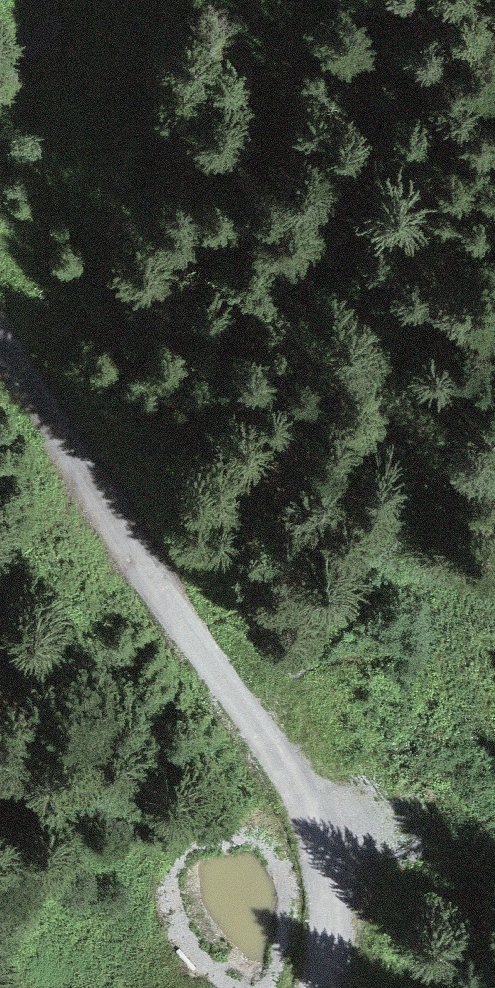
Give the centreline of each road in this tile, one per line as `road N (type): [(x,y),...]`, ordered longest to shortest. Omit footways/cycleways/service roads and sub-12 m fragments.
road 1 (track): [(0,342),(150,583),(292,777),(330,878),(332,953),(321,987)]
road 2 (track): [(209,664),(494,350)]

